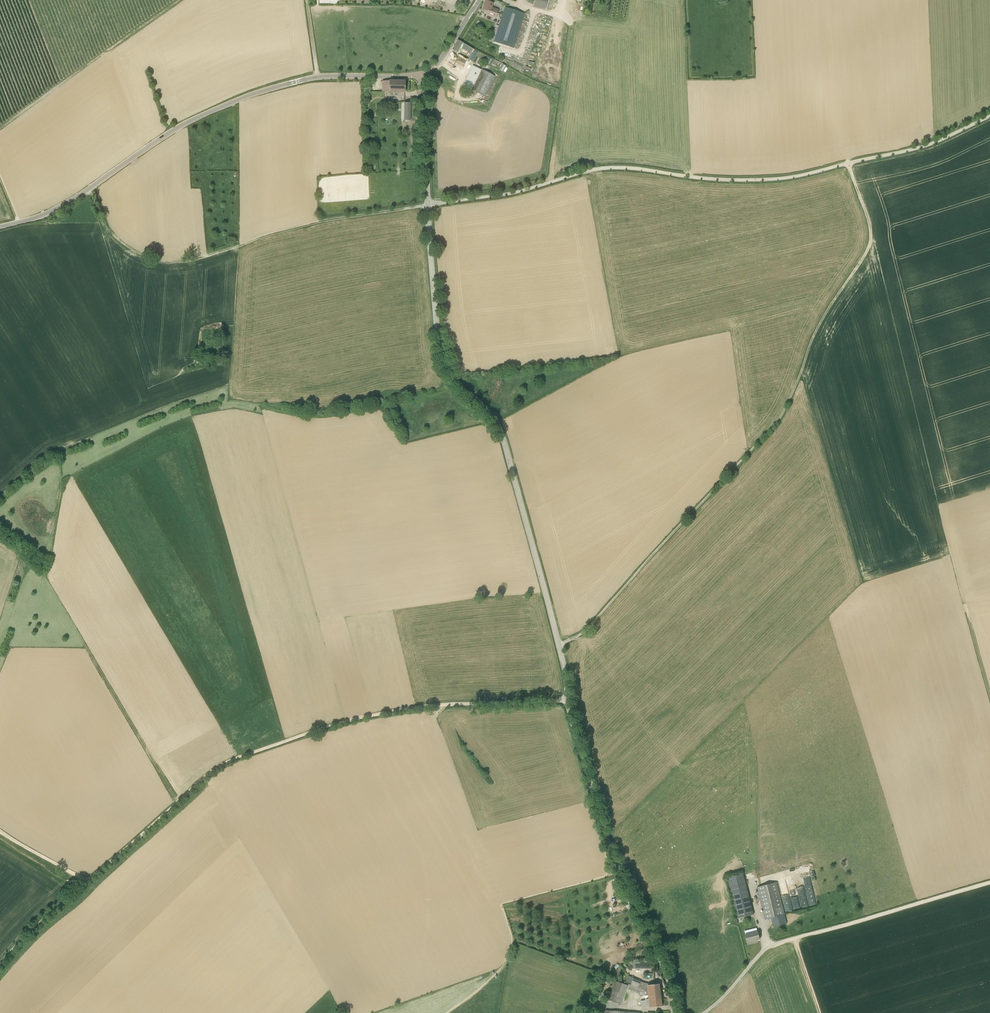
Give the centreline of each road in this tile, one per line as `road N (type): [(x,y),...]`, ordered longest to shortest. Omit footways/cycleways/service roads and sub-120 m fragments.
road 1 (tertiary): [(675,1012),(591,785),(503,437),(441,356),(422,76)]
road 2 (track): [(848,163),(749,180),(598,169),(510,193),(318,222),(181,264),(146,262),(115,244),(88,189)]
road 3 (track): [(559,645),(589,627),(782,414),(821,321),(870,243),(848,163)]
road 4 (track): [(86,883),(232,760),(383,713),(568,699)]
road 5 (tertiary): [(0,227),(57,208),(180,126),(247,96),(322,76),(422,76)]
road 6 (track): [(794,938),(989,882)]
road 7 (track): [(176,805),(84,647)]
road 8 (track): [(989,116),(926,146),(848,163)]

